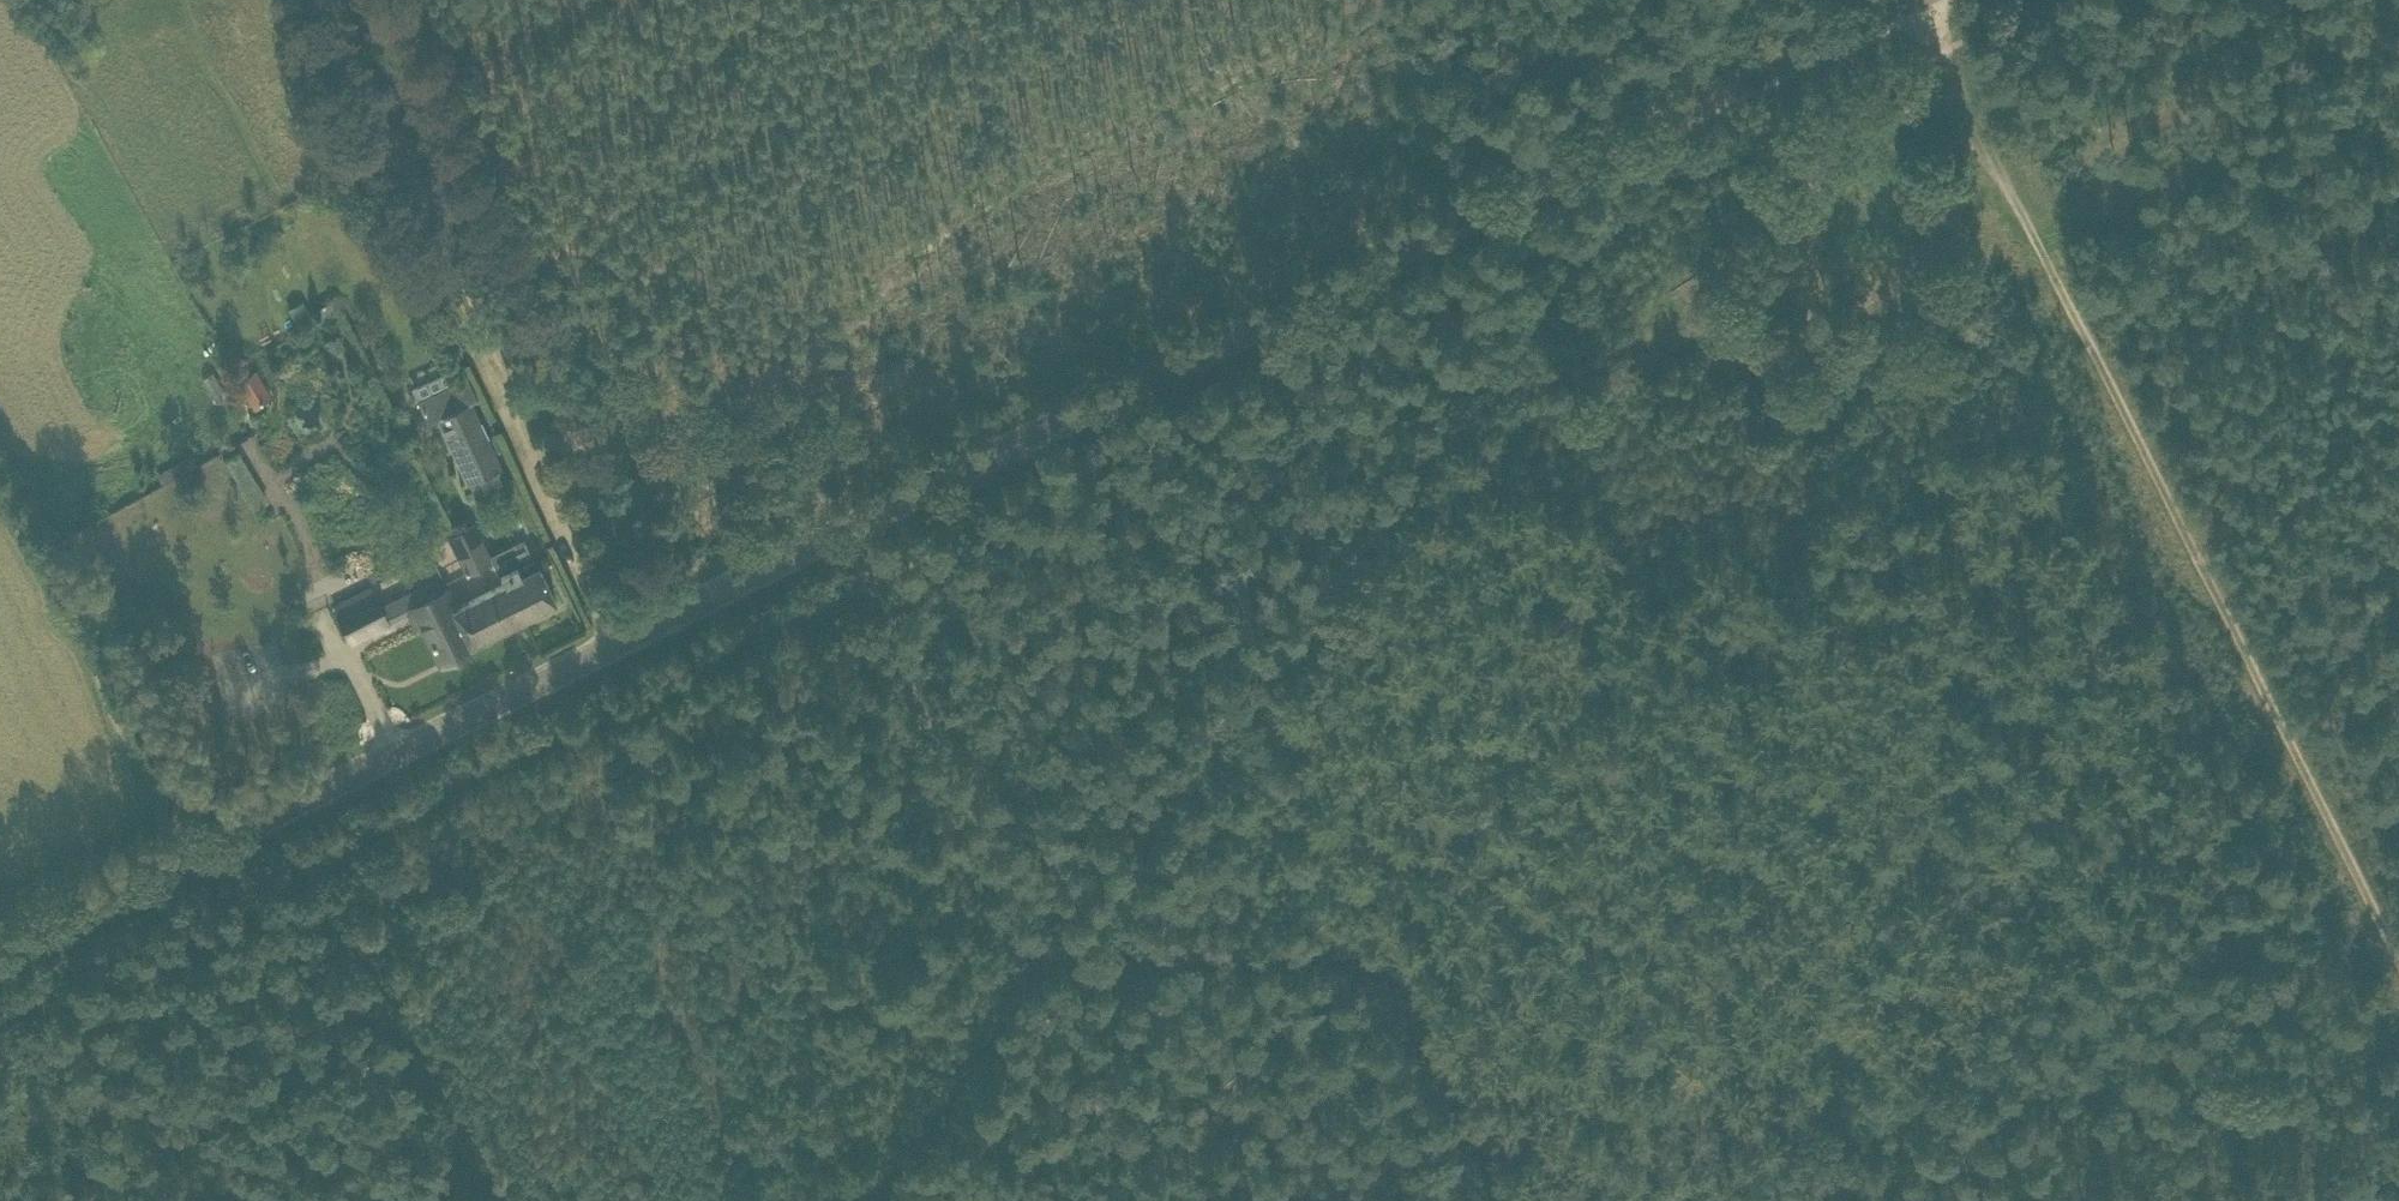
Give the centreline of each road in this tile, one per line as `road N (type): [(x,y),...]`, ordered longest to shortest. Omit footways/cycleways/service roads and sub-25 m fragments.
road 1 (secondary): [(0,952),(1894,0)]
road 2 (track): [(425,0),(568,288),(721,432),(814,484),(867,585),(1006,923),(1030,947),(1100,959),(1131,950),(1254,960),(1305,952),(1360,959),(1415,989)]
road 3 (track): [(1914,0),(2398,955)]
road 4 (track): [(320,0),(395,164),(460,231),(496,370),(623,637)]
road 5 (track): [(311,876),(479,1200)]
road 6 (track): [(1703,0),(1660,54),(1639,203)]

